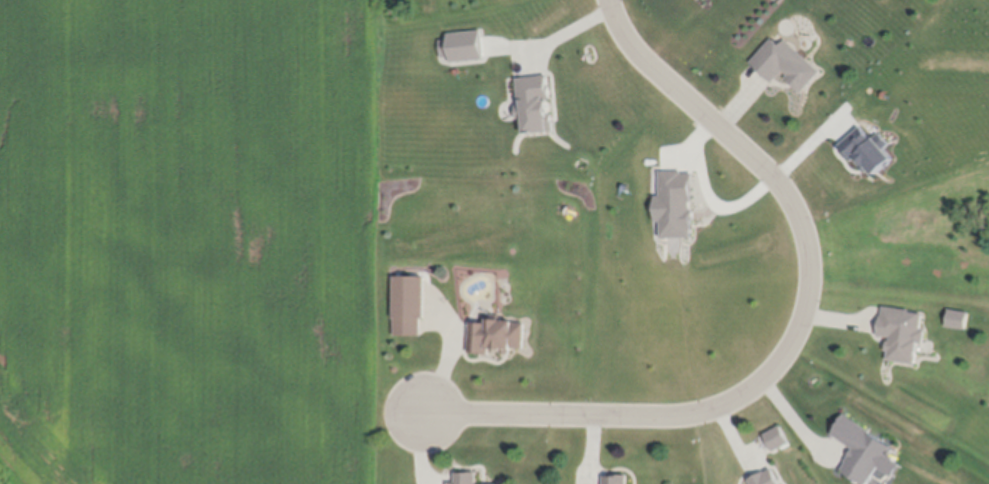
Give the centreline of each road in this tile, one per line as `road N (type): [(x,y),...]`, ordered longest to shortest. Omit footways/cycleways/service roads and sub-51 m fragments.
road 1 (residential): [(427,415),(666,419),(724,409),(773,372),(802,323),(811,272),(797,210),(635,51),(608,0)]

